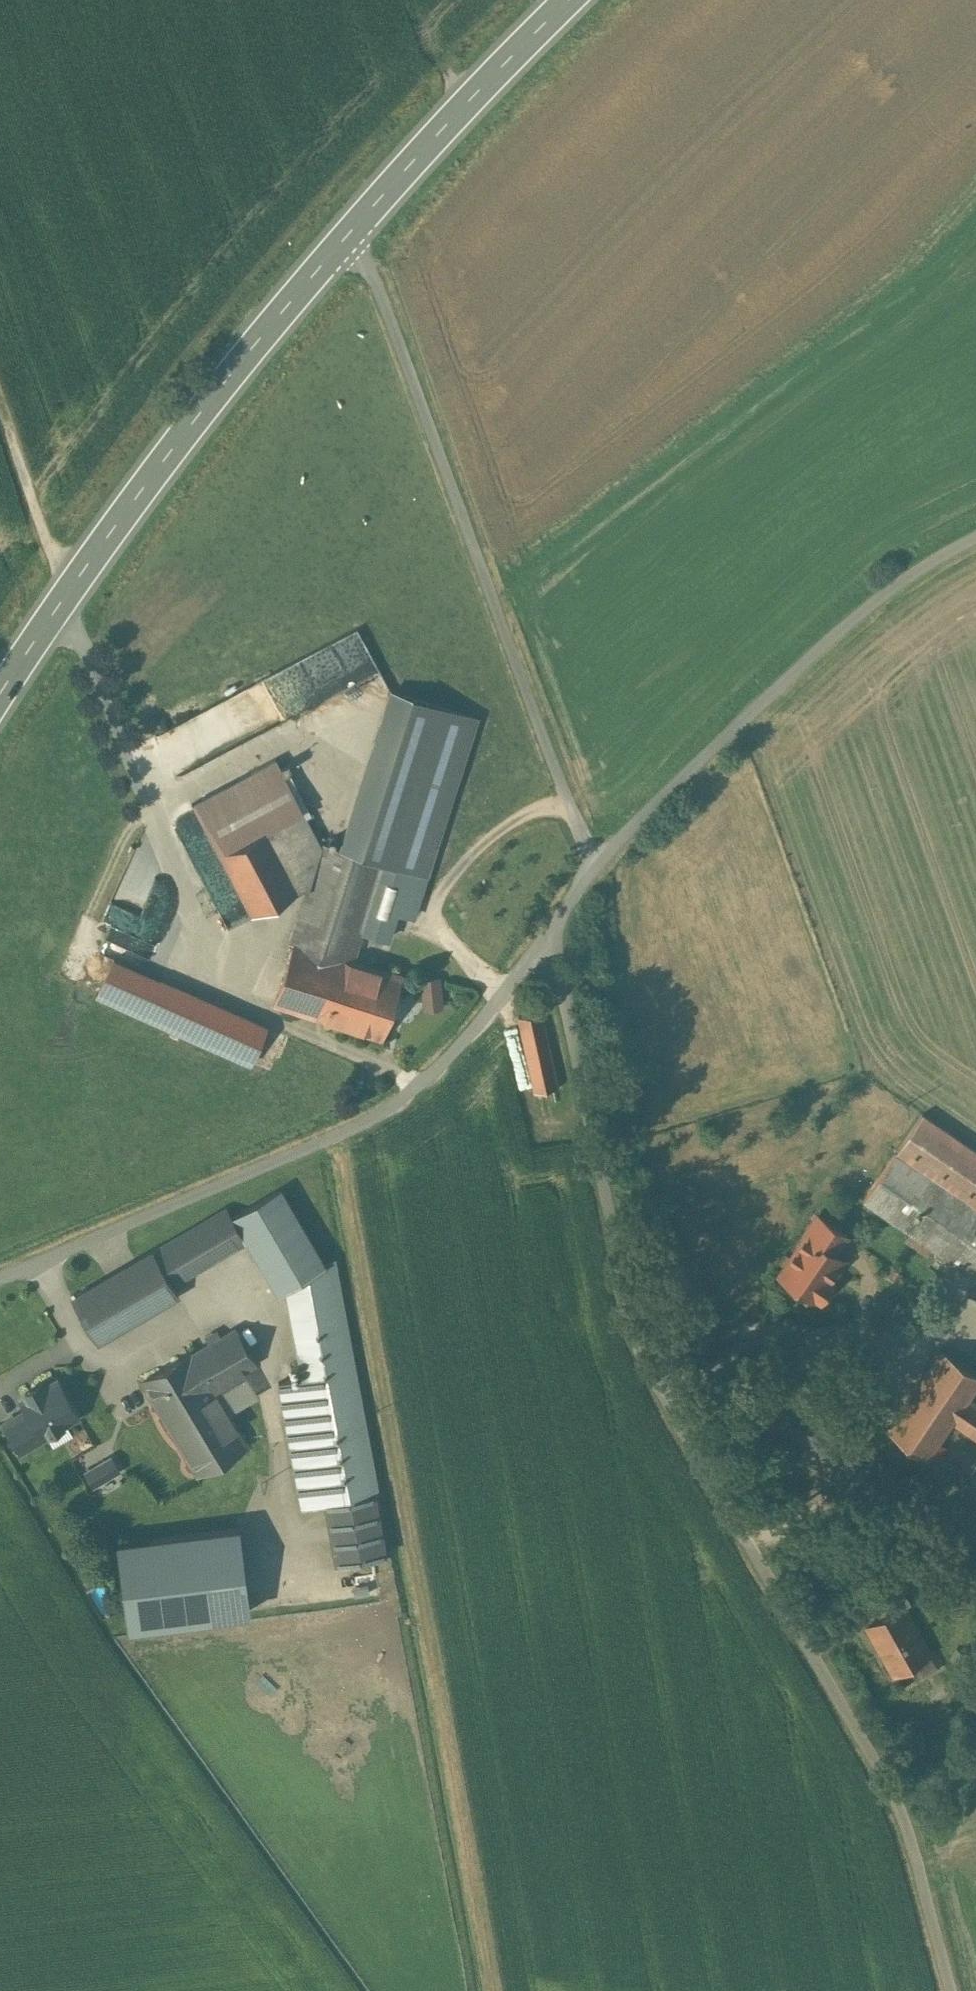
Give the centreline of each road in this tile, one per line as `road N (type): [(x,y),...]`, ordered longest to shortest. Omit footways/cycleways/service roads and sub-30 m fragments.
road 1 (unclassified): [(551,933),(645,1361),(890,1786),(952,1990)]
road 2 (unclassified): [(349,231),(375,279),(591,868)]
road 3 (unclassified): [(0,1282),(387,1108),(469,1032),(551,933)]
road 4 (secondary): [(349,231),(201,412),(0,696)]
road 5 (unclassified): [(591,868),(861,611),(975,537)]
road 6 (secondary): [(568,0),(349,231)]
road 7 (track): [(0,394),(69,592)]

